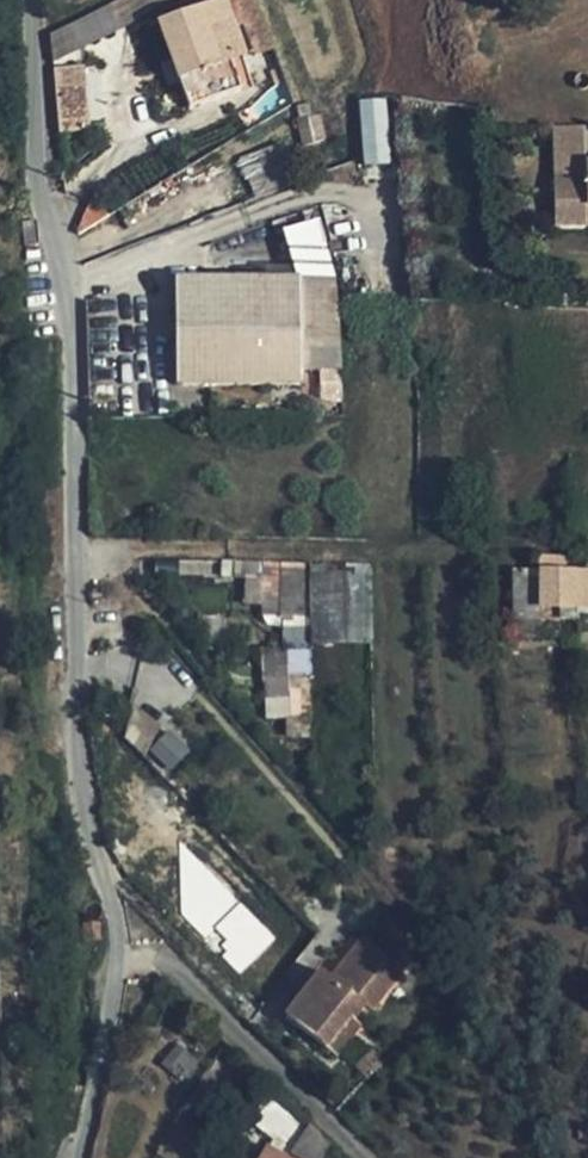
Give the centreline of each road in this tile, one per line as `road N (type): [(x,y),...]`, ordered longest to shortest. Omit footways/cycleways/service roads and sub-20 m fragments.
road 1 (residential): [(37,0),(40,160),(73,289),(77,348),(87,783),(124,953),(87,1157)]

